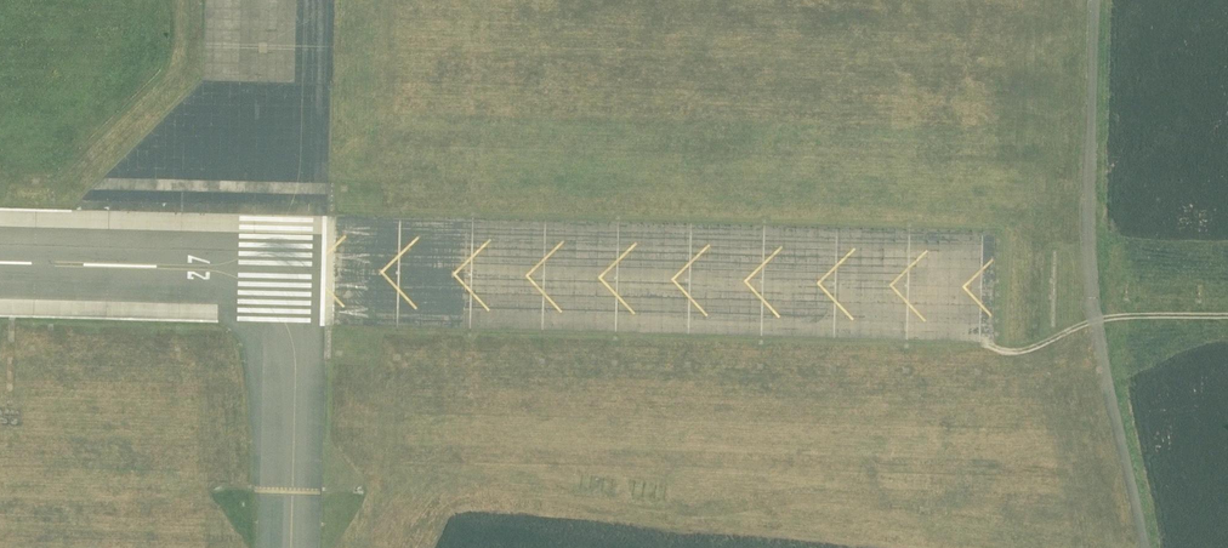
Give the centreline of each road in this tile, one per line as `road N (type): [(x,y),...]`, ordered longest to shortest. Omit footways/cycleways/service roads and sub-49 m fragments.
road 1 (unclassified): [(1145,547),(1091,284),(1094,0)]

